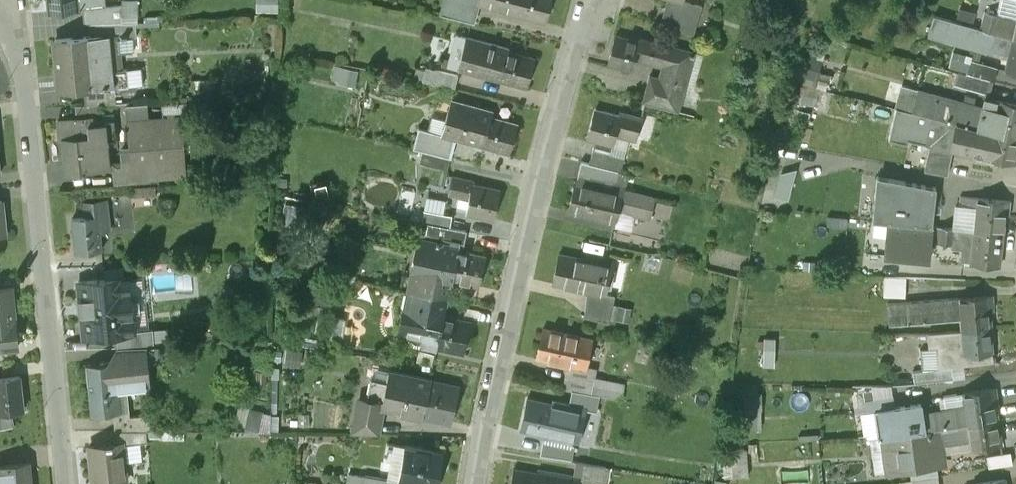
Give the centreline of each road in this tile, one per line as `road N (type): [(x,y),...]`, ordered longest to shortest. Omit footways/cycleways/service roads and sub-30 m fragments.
road 1 (residential): [(475,483),(530,227),(605,0)]
road 2 (residential): [(68,483),(42,215),(6,0)]

